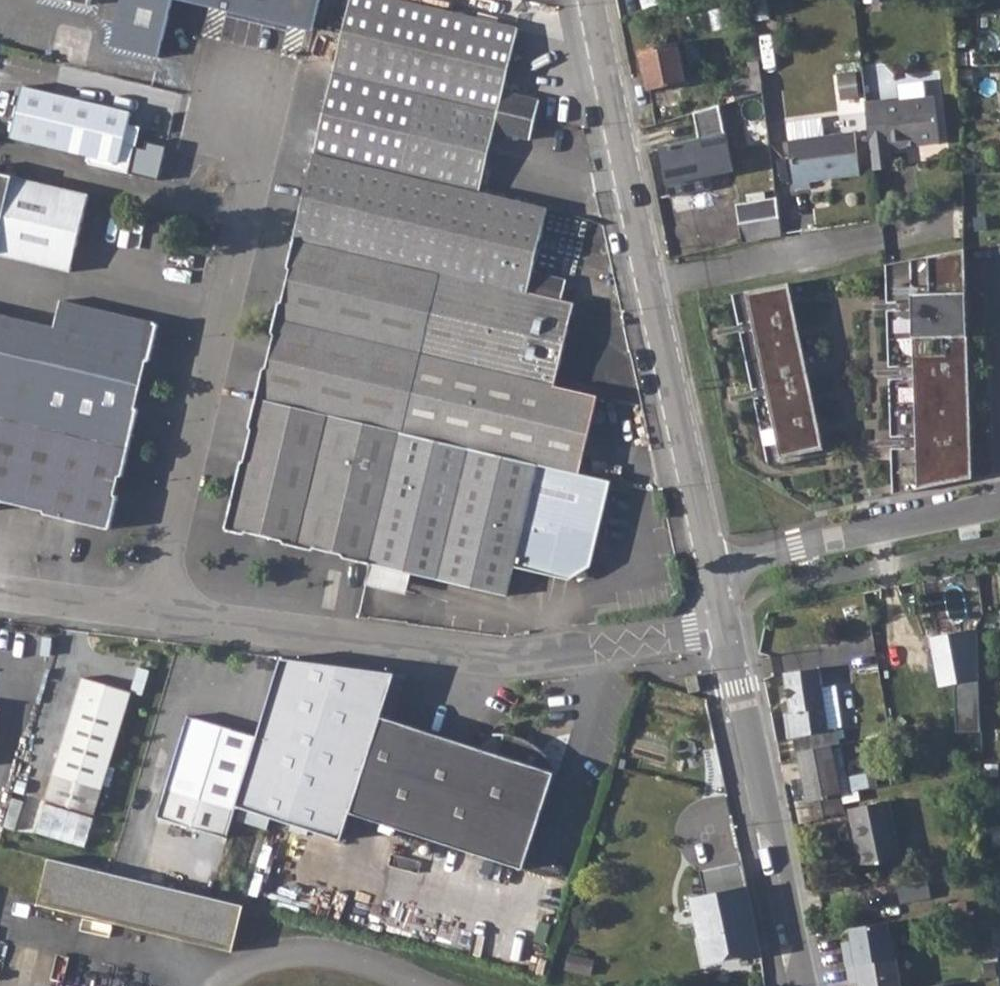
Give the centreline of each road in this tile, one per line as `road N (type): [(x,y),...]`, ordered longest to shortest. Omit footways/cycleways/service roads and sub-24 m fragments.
road 1 (residential): [(591,0),(712,568)]
road 2 (residential): [(726,629),(495,660),(152,614)]
road 3 (residential): [(152,614),(260,170)]
road 4 (residential): [(726,629),(803,985)]
road 5 (residential): [(260,170),(285,67),(204,46),(185,149)]
road 6 (residential): [(712,568),(999,510)]
road 7 (unclassified): [(217,985),(260,958),(331,953),(409,985)]
road 8 (residential): [(152,614),(0,594)]

